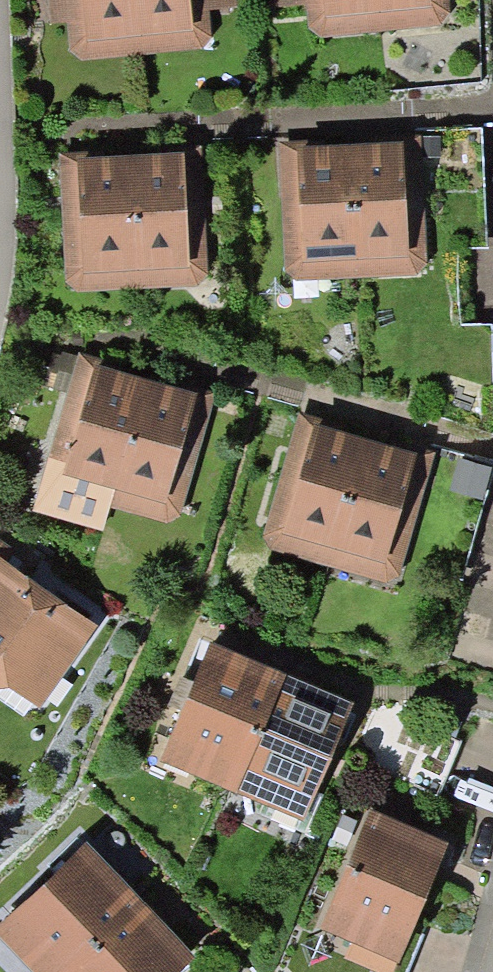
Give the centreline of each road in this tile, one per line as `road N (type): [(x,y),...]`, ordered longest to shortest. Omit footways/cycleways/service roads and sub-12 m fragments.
road 1 (residential): [(0,256),(0,97)]

